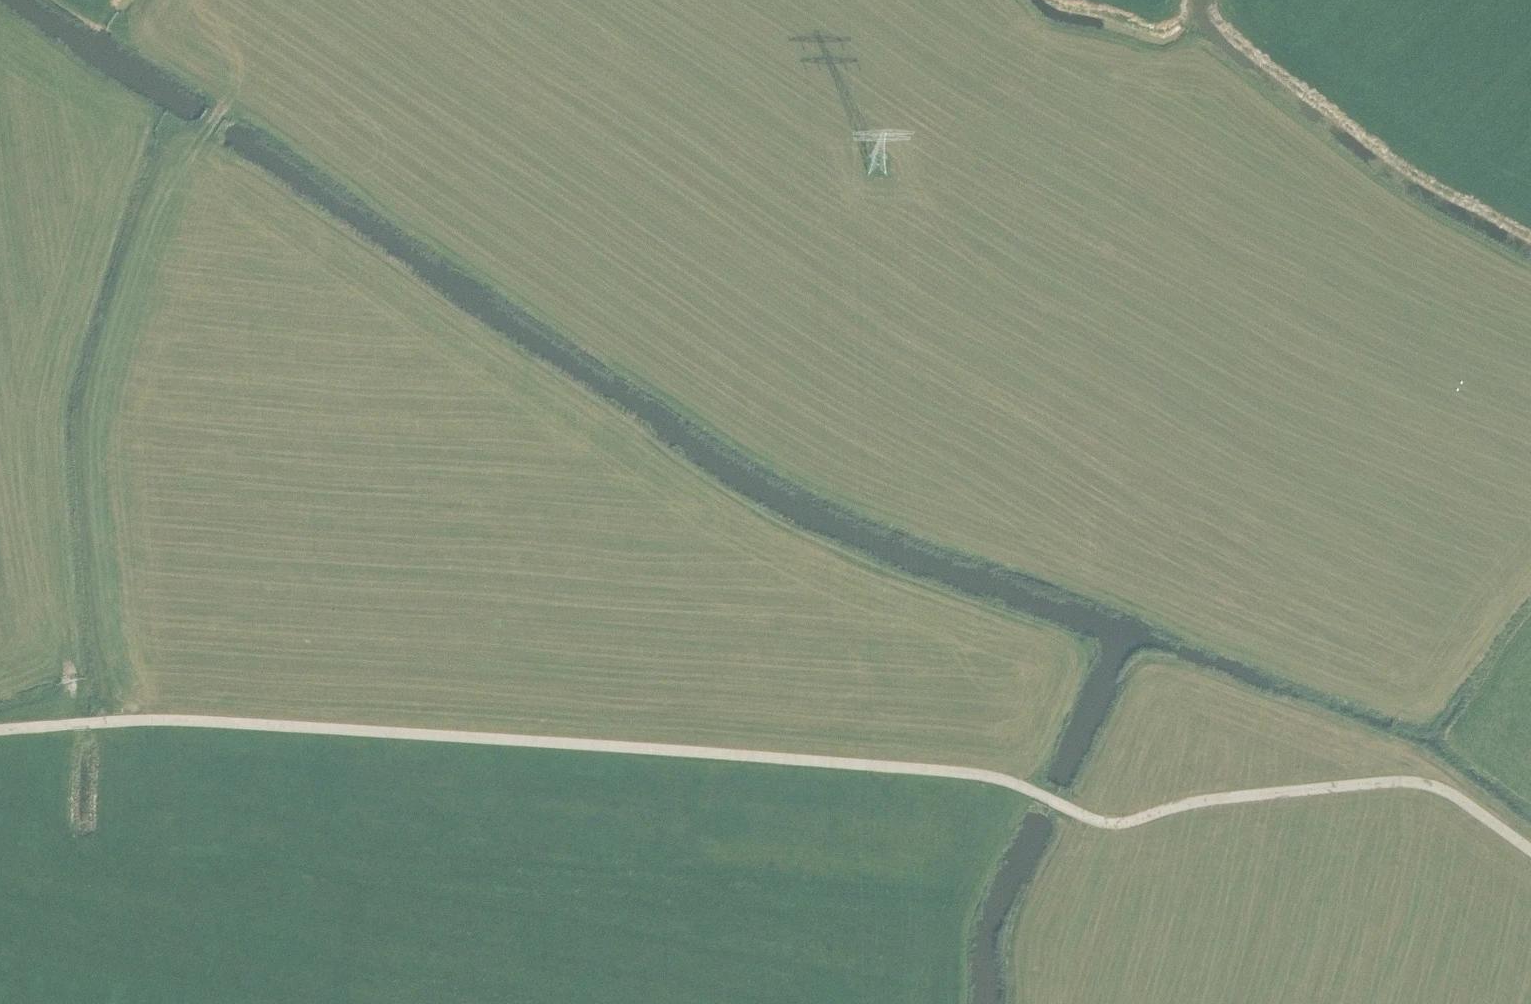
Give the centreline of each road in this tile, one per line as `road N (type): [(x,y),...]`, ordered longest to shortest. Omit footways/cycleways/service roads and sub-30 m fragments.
road 1 (track): [(0,731),(187,721),(803,760),(986,776),(1101,822),(1132,823),(1190,804),(1258,795),(1425,784),(1530,853)]

